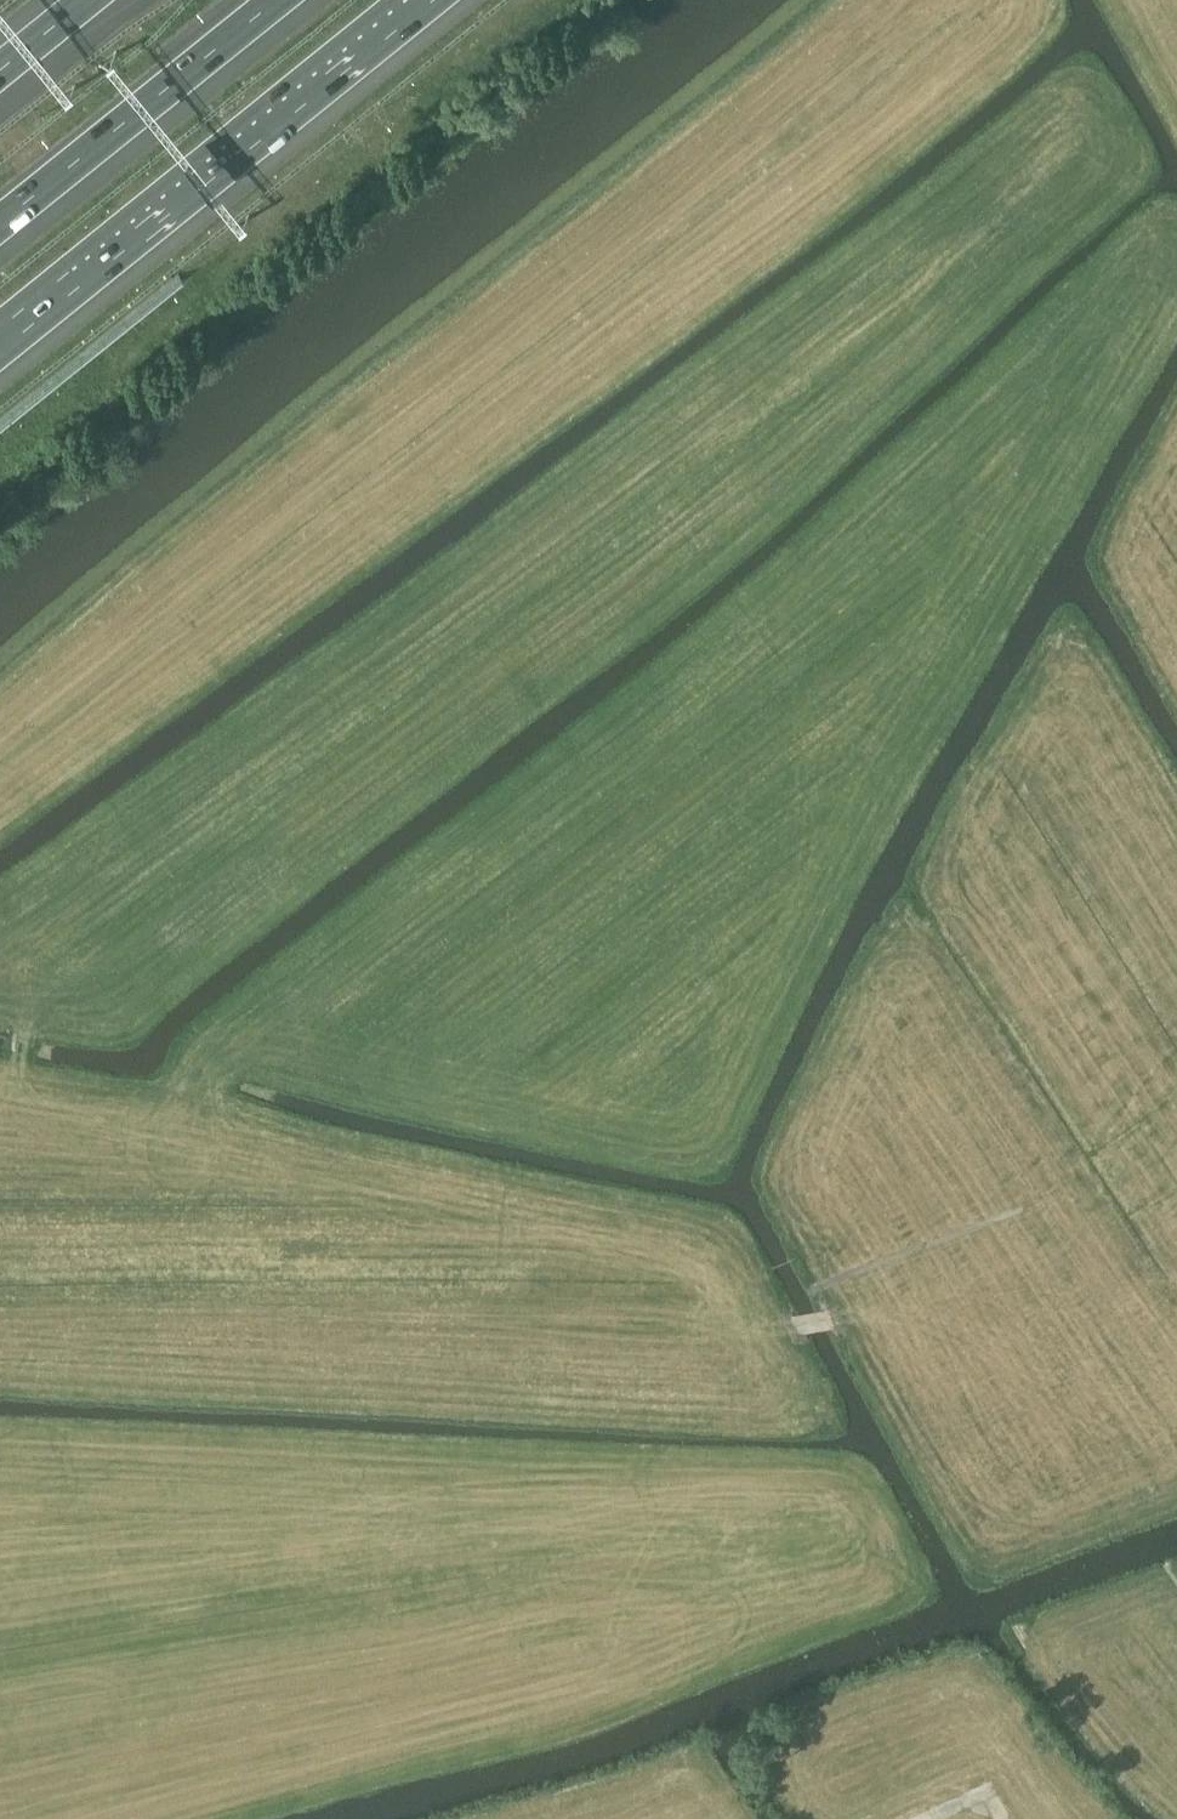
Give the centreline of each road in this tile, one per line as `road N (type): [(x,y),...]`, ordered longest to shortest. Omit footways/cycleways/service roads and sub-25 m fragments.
road 1 (motorway): [(0,344),(425,0)]
road 2 (motorway): [(0,221),(275,0)]

